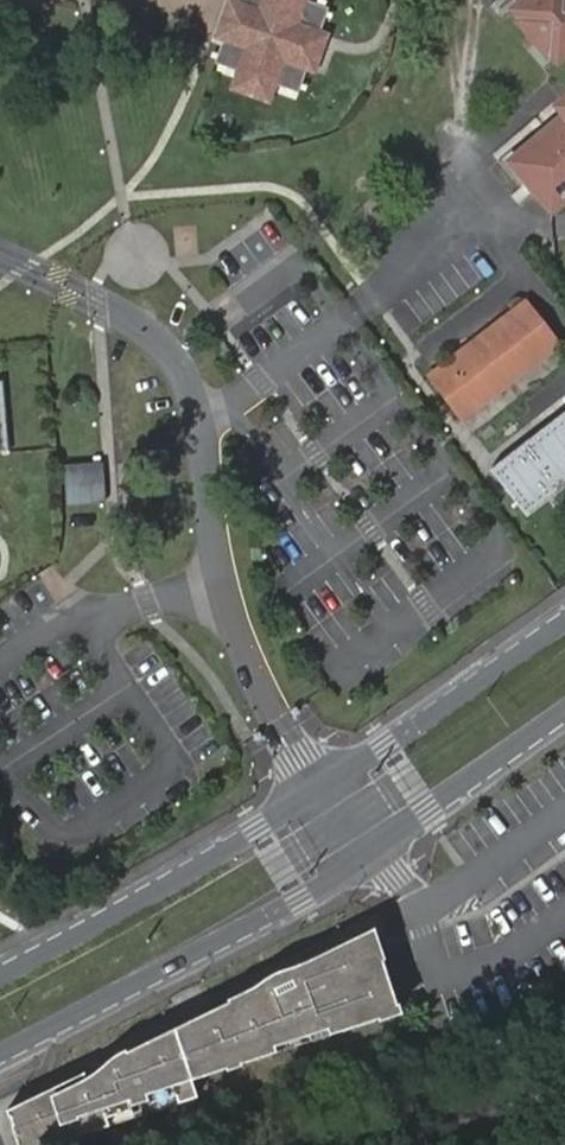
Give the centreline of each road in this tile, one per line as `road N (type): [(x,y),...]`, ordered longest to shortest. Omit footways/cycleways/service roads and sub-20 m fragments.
road 1 (tertiary): [(0,1054),(372,854)]
road 2 (tertiary): [(318,789),(0,973)]
road 3 (tertiary): [(564,618),(318,789)]
road 4 (tertiary): [(372,854),(564,713)]

